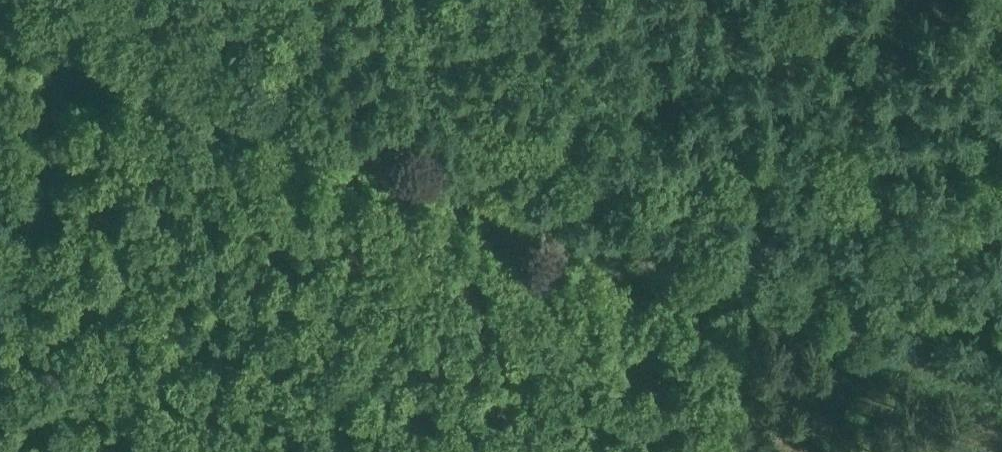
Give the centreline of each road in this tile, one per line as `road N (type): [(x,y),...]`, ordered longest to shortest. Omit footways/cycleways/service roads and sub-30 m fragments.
road 1 (track): [(1001,378),(9,0)]
road 2 (track): [(488,128),(661,193),(810,230),(869,291),(899,339)]
road 3 (track): [(204,0),(488,128),(583,0)]

